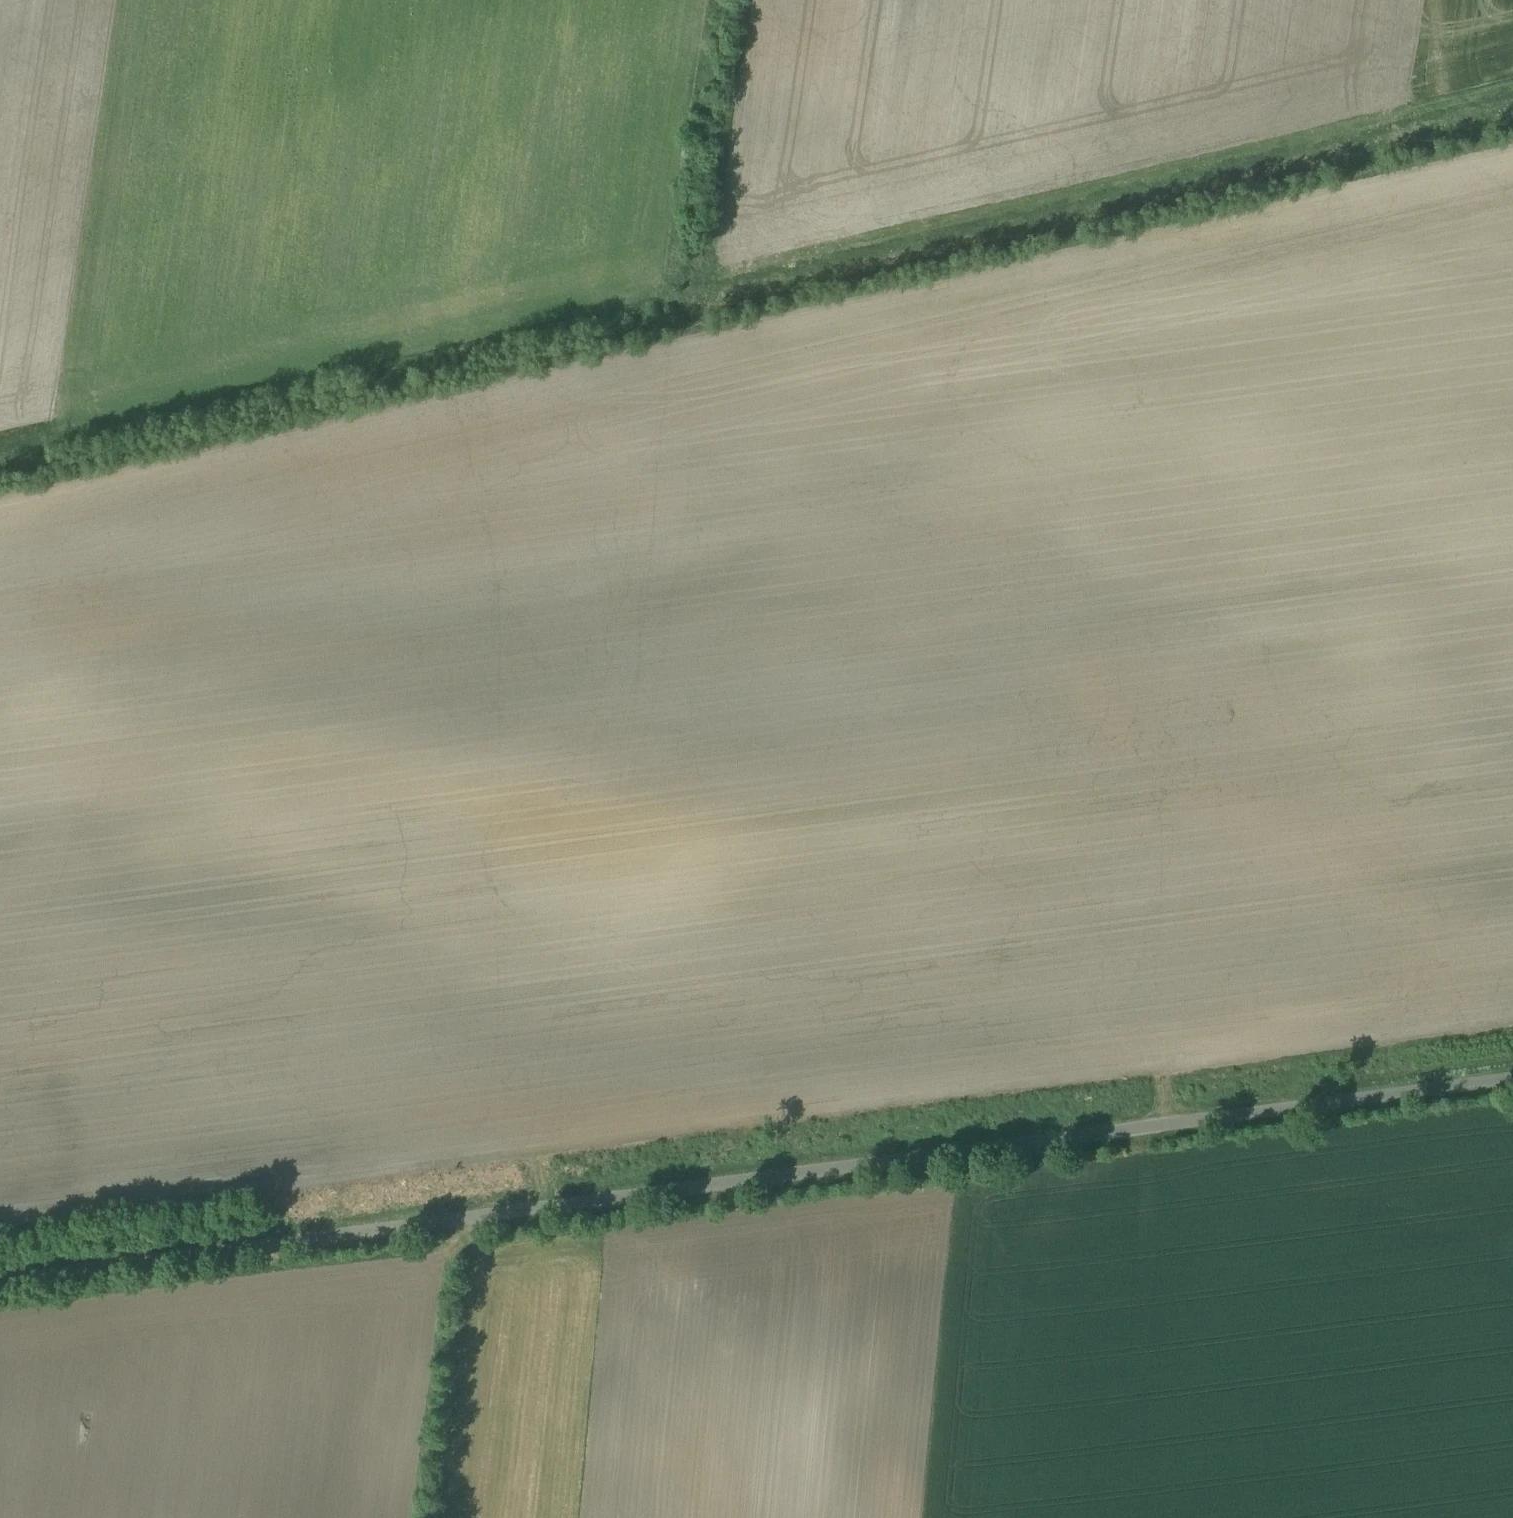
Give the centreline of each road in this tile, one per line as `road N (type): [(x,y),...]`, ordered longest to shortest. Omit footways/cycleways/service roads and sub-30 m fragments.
road 1 (unclassified): [(1512,1073),(0,1280)]

